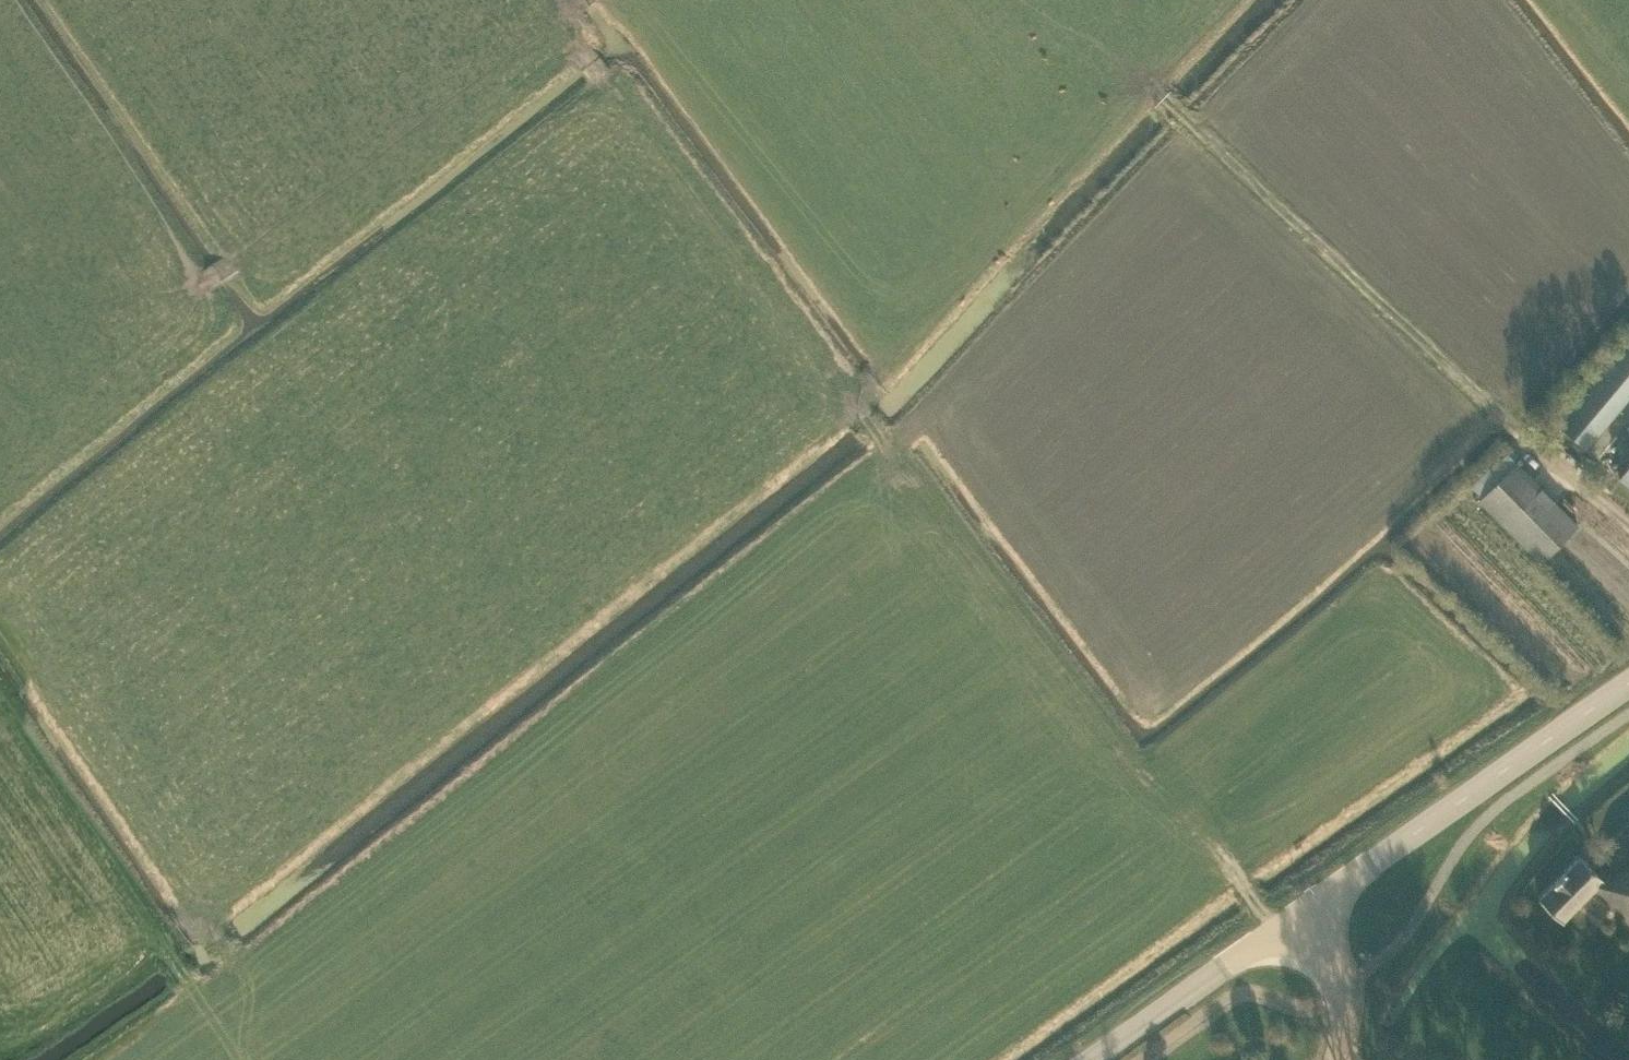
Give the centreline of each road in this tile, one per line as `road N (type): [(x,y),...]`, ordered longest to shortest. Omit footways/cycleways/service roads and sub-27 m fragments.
road 1 (secondary): [(1302,916),(1628,685)]
road 2 (secondary): [(1096,1059),(1302,916)]
road 3 (tertiary): [(1339,1059),(1342,988),(1302,916)]
road 4 (track): [(1628,524),(1526,438)]

